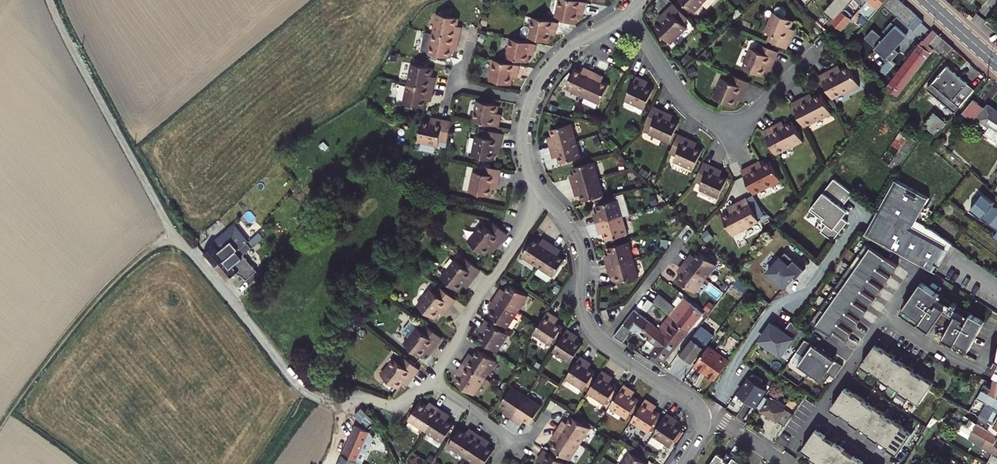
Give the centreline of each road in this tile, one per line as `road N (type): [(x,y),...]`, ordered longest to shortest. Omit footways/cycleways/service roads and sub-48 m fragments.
road 1 (unclassified): [(48,0),(168,223),(295,384),(324,400),(368,398)]
road 2 (residential): [(545,195),(576,242),(591,328),(698,409)]
road 3 (track): [(174,231),(104,289),(0,427)]
road 4 (residential): [(431,382),(545,195)]
road 5 (residential): [(627,11),(693,108),(740,129)]
road 6 (residential): [(627,11),(562,57),(532,102)]

